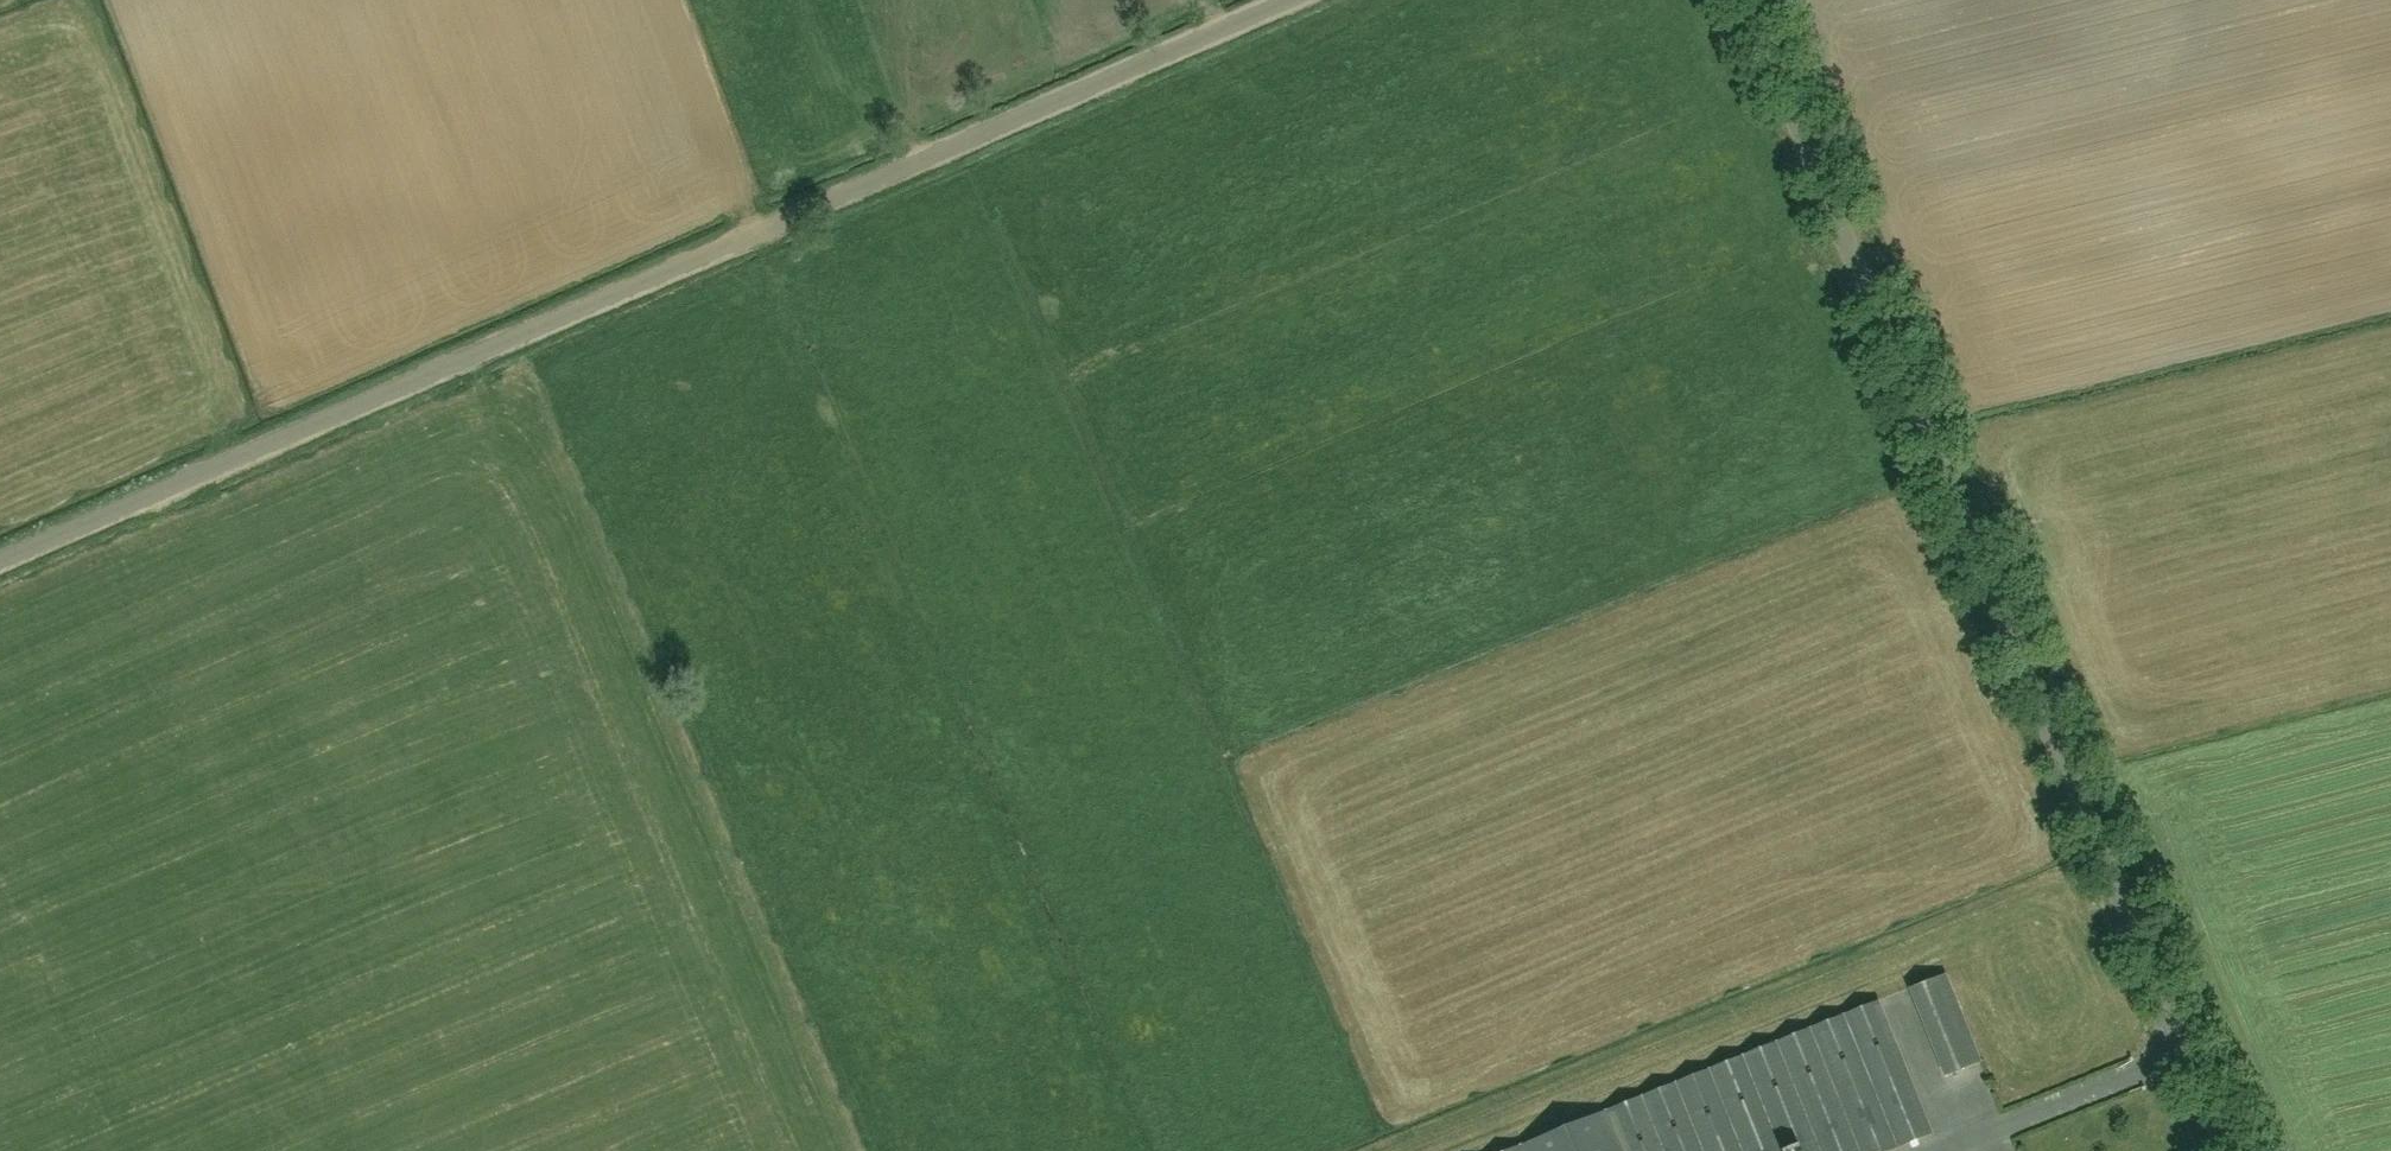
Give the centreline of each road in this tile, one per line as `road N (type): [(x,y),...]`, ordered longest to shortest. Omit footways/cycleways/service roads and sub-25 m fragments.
road 1 (unclassified): [(0,561),(1289,0)]
road 2 (unclassified): [(1742,0),(2226,1150)]

